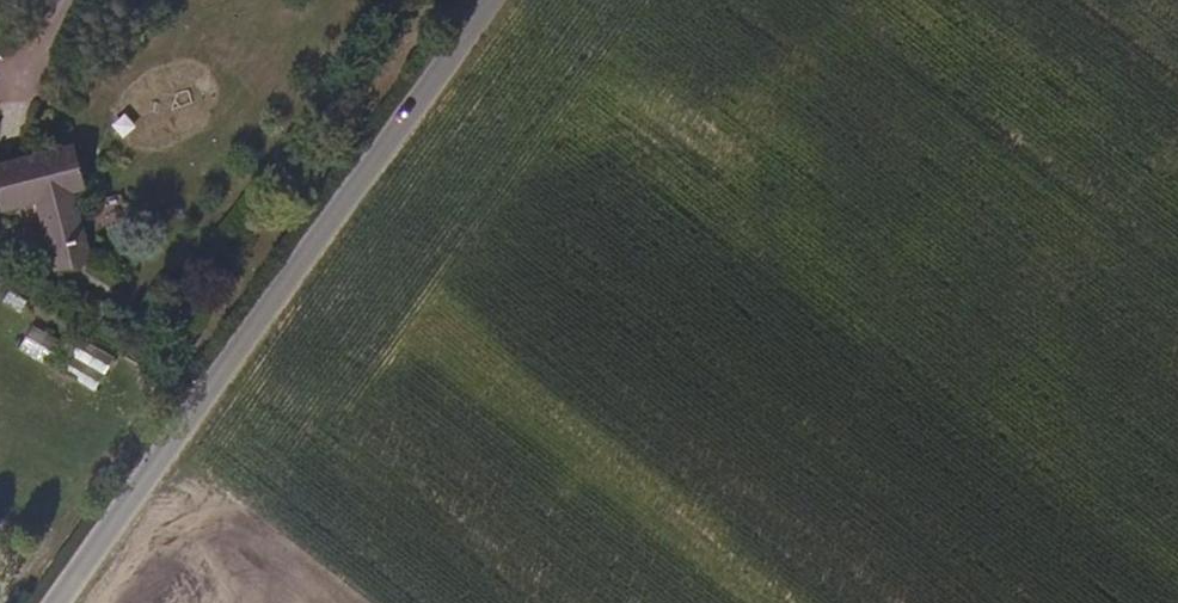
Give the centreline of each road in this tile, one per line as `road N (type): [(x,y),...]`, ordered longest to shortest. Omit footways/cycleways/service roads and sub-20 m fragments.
road 1 (unclassified): [(62,602),(495,0)]

